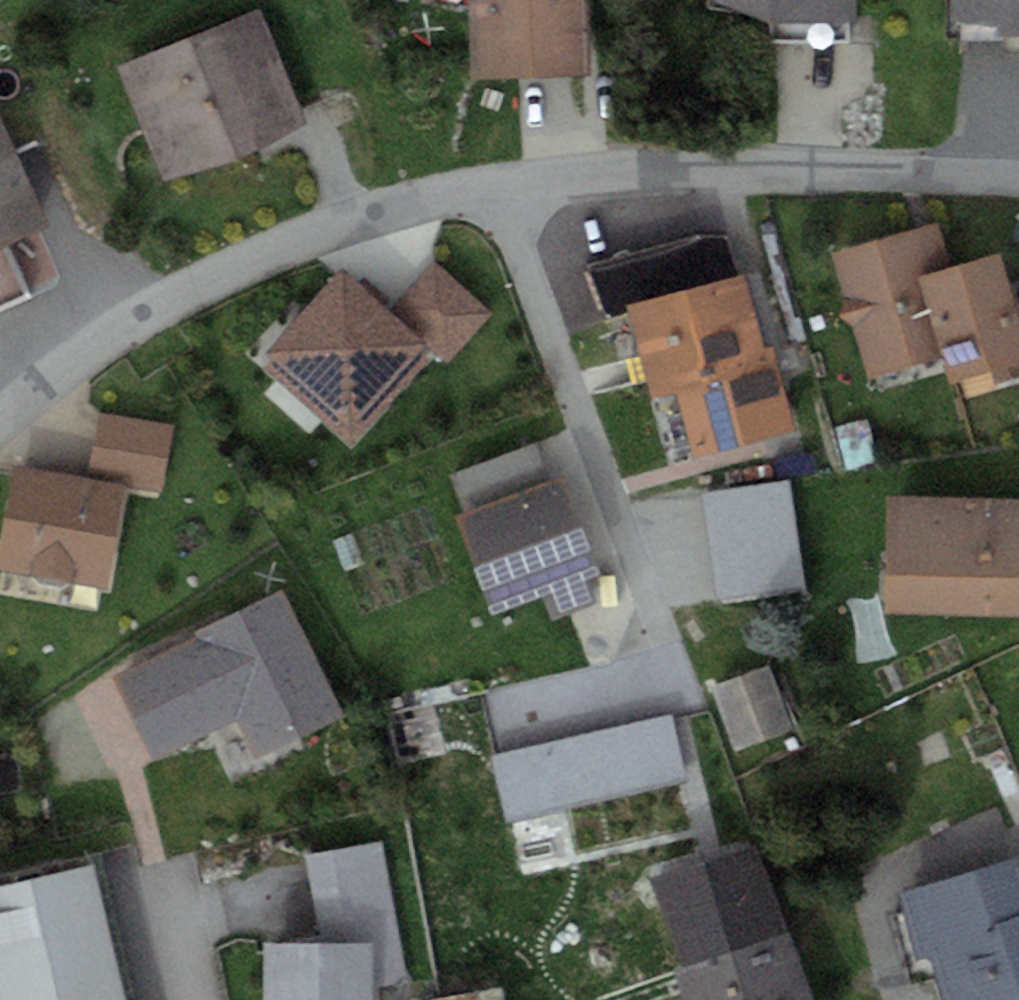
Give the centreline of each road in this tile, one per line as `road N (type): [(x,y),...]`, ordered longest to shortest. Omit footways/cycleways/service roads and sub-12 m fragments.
road 1 (residential): [(0,420),(152,309),(260,256),(432,199),(637,171),(1018,178)]

